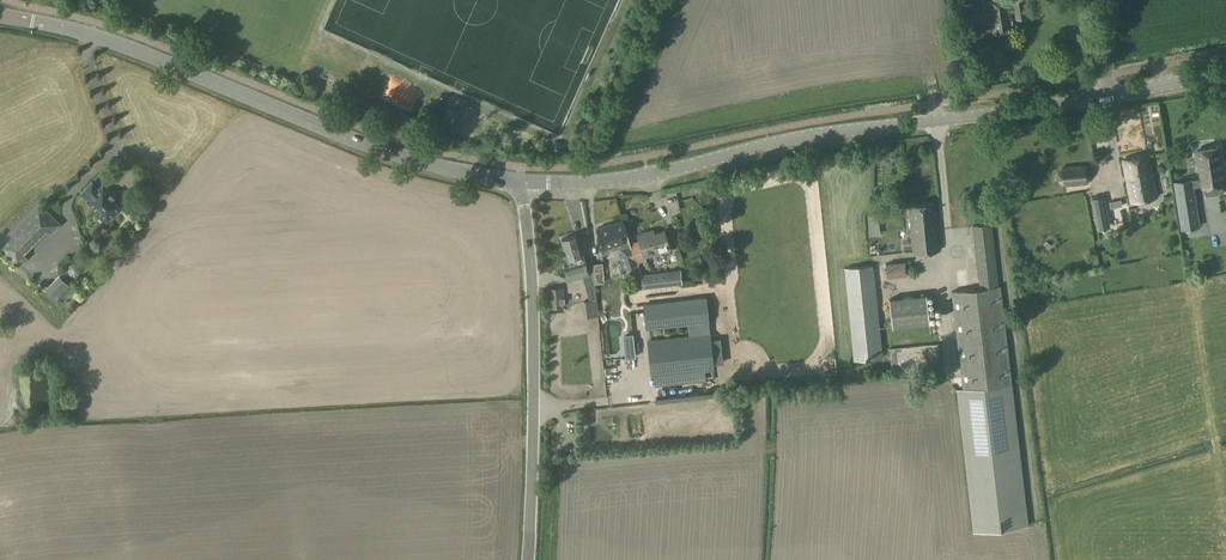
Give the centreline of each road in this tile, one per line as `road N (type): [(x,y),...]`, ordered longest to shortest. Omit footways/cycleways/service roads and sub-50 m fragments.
road 1 (tertiary): [(522,181),(623,178),(777,141),(1105,96)]
road 2 (tertiary): [(522,181),(381,150),(129,48),(0,15)]
road 3 (unclassified): [(527,559),(534,315),(522,181)]
road 4 (tertiary): [(1105,96),(1225,74)]

